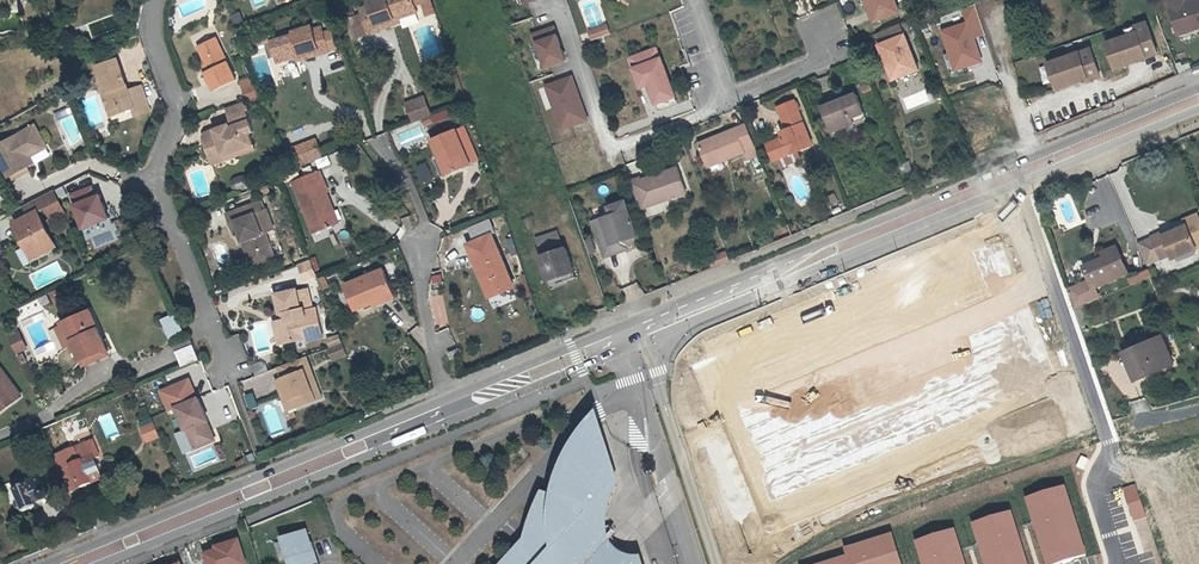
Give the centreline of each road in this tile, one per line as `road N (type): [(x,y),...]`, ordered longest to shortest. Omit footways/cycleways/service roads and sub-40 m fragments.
road 1 (primary): [(1015,176),(78,563)]
road 2 (residential): [(1015,176),(1110,447),(1094,484),(1117,563)]
road 3 (residential): [(156,0),(154,29),(175,112),(158,180),(226,367)]
road 4 (residential): [(692,0),(726,96),(831,53)]
road 5 (primary): [(1198,99),(1015,176)]

